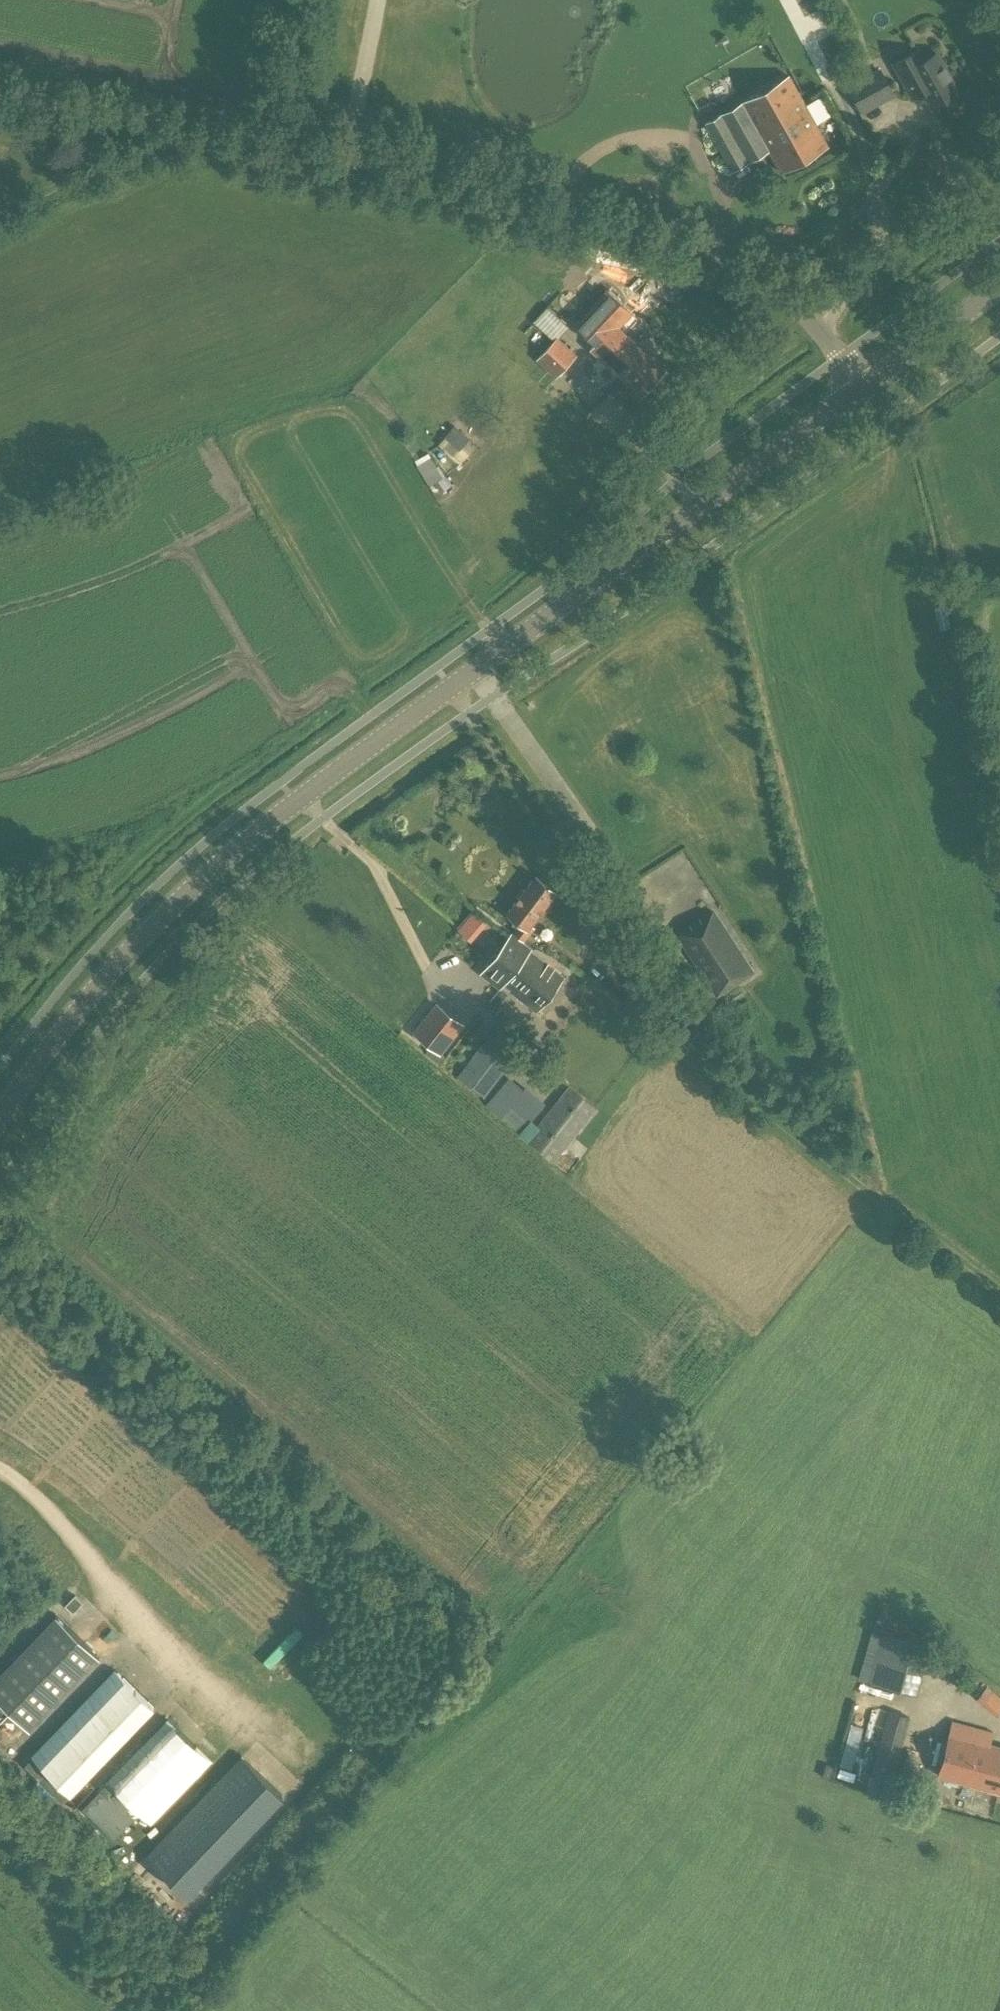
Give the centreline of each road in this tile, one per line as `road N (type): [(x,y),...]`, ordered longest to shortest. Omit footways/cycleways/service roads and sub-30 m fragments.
road 1 (tertiary): [(0,1118),(117,965),(240,846),(869,386)]
road 2 (unclassified): [(869,386),(798,296),(746,264),(682,242),(0,94)]
road 3 (track): [(0,209),(179,132)]
road 4 (tertiary): [(869,386),(999,291)]

